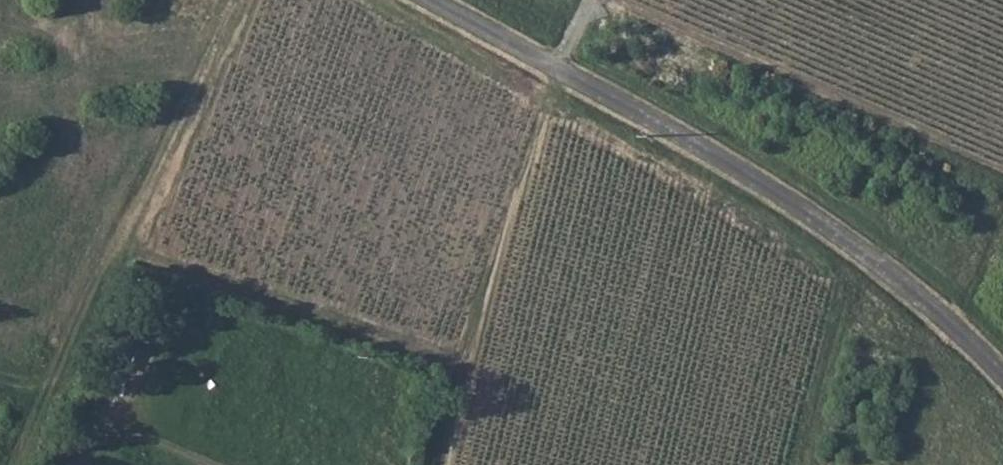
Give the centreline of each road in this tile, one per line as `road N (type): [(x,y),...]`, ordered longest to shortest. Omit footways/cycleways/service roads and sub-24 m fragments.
road 1 (unclassified): [(424,0),(733,170),(849,245),(1002,383)]
road 2 (track): [(243,0),(25,464)]
road 3 (track): [(437,464),(457,348),(552,70),(591,0)]

